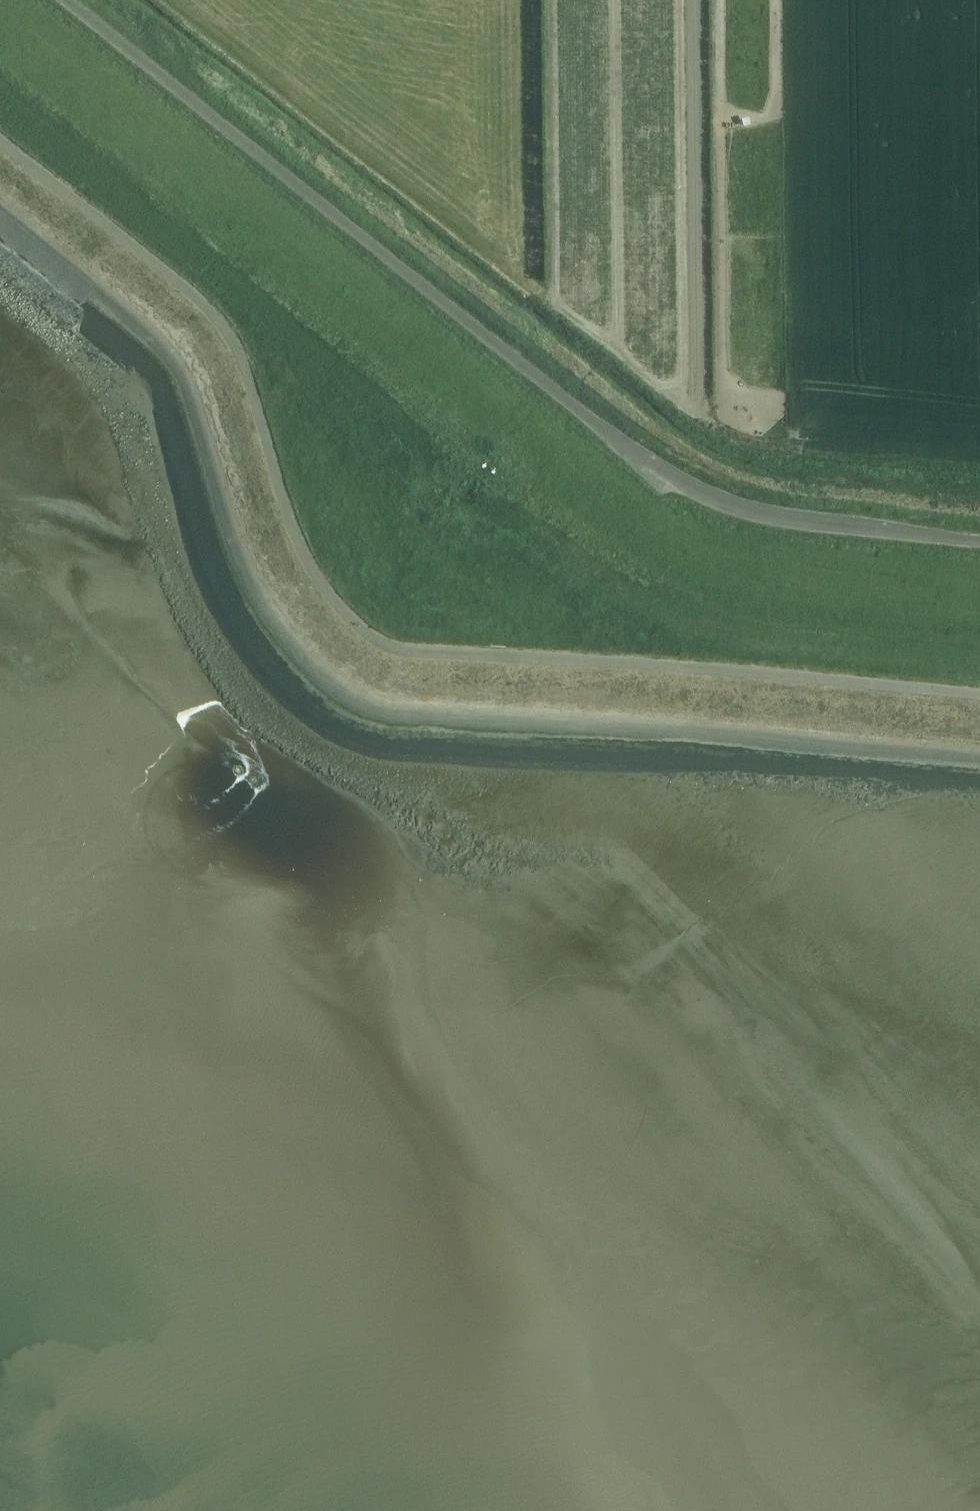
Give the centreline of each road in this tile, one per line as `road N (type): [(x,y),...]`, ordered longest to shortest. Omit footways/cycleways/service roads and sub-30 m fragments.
road 1 (unclassified): [(979,545),(727,510),(664,481),(68,0)]

